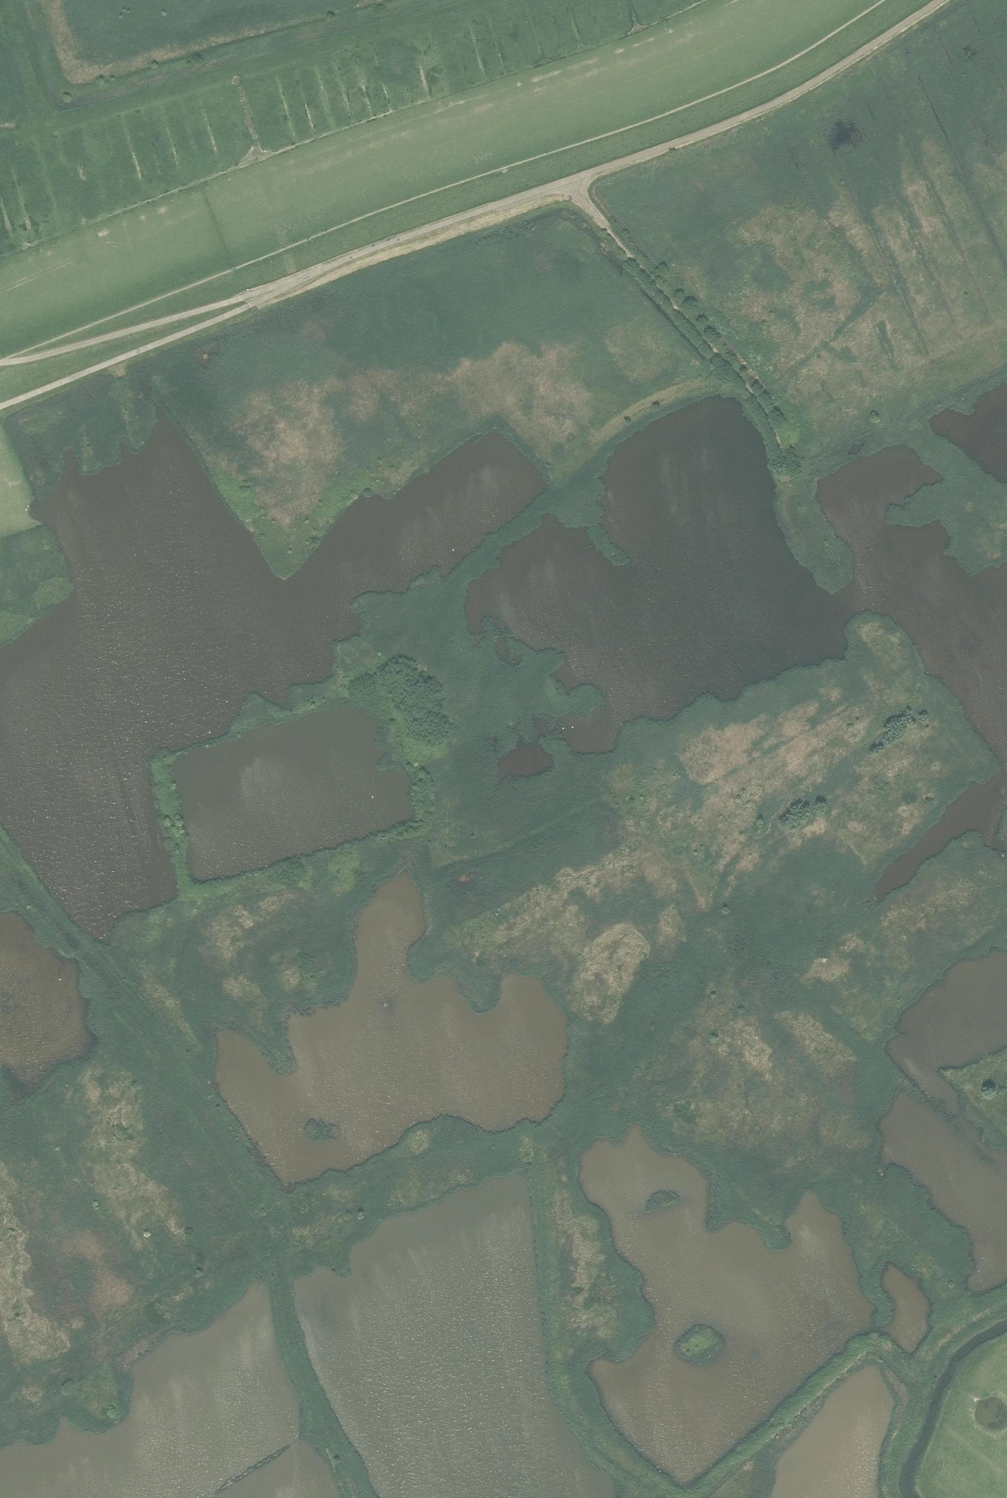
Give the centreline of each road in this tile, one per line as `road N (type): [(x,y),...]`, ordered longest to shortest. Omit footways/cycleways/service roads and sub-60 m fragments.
road 1 (track): [(0,397),(248,298),(353,247),(719,118),(797,83),(929,0)]
road 2 (track): [(563,174),(759,400),(783,471)]
road 3 (track): [(298,272),(0,354)]

